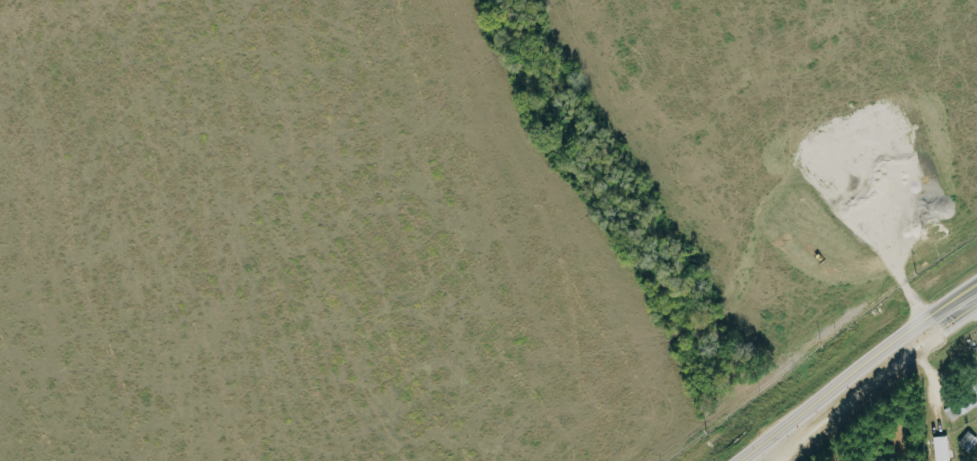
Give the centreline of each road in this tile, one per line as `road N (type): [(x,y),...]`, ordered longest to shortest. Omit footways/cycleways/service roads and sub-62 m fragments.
road 1 (primary): [(770,454),(847,385),(976,293)]

